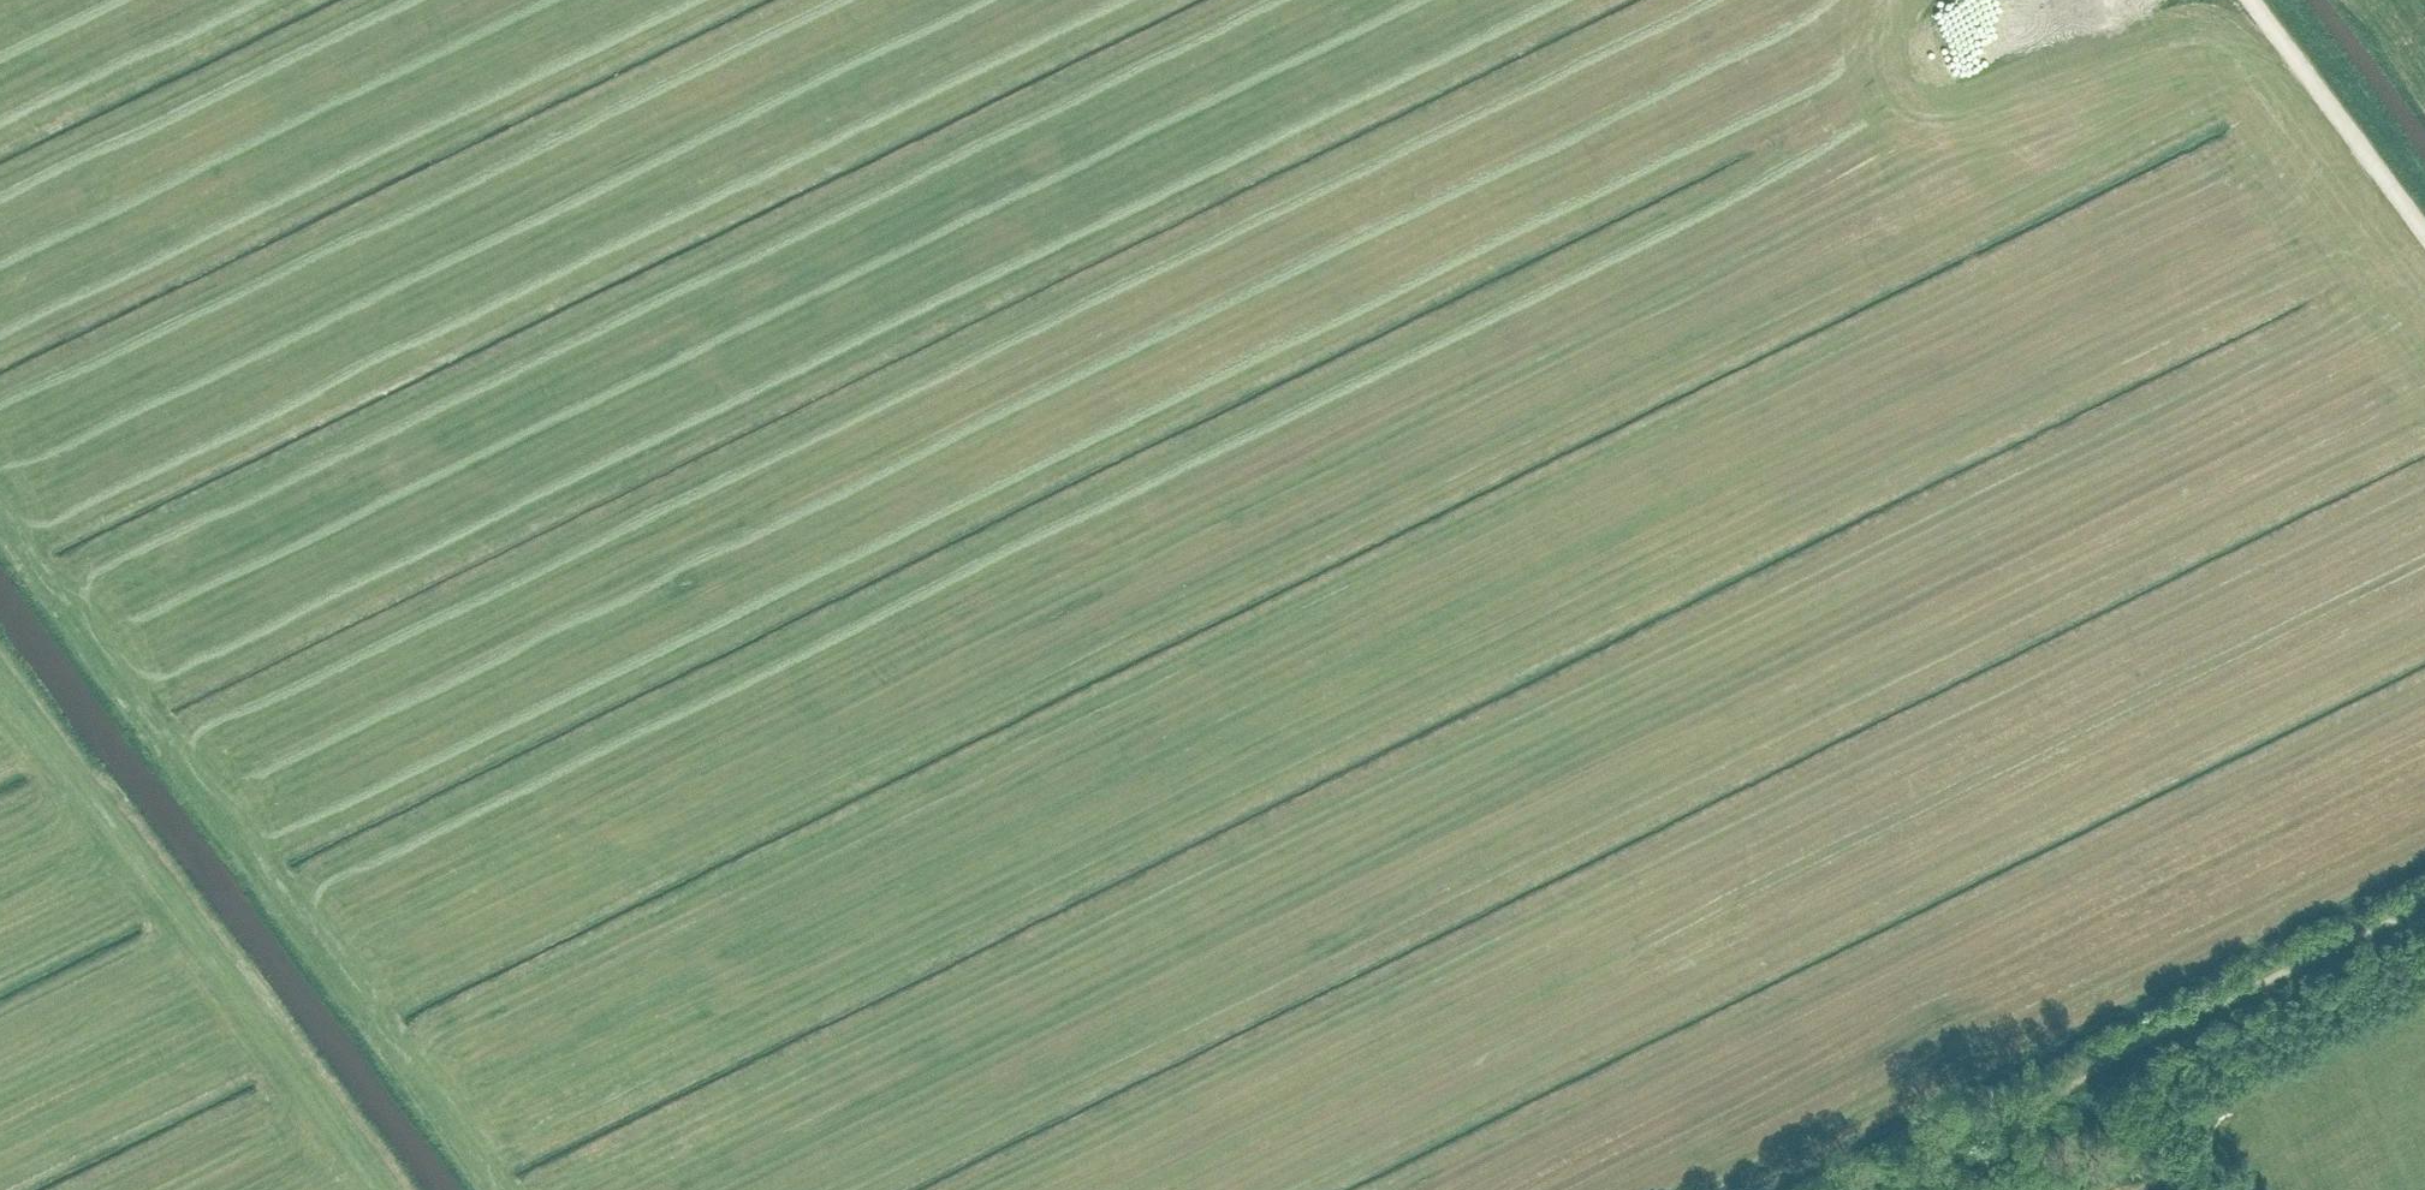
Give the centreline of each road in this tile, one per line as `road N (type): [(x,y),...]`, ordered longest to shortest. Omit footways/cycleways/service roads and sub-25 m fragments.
road 1 (unclassified): [(2424,233),(2252,0)]

